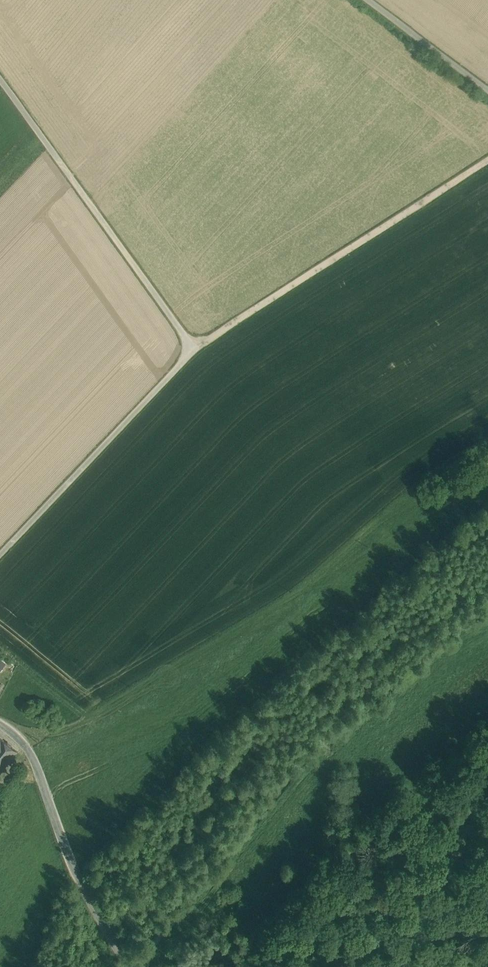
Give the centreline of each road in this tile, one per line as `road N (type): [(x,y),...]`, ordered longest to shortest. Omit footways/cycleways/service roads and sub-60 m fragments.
road 1 (residential): [(0,76),(196,348),(0,556)]
road 2 (track): [(487,160),(196,348)]
road 3 (unclassified): [(130,966),(75,866),(35,759),(0,722)]
road 4 (residential): [(371,0),(487,88)]

